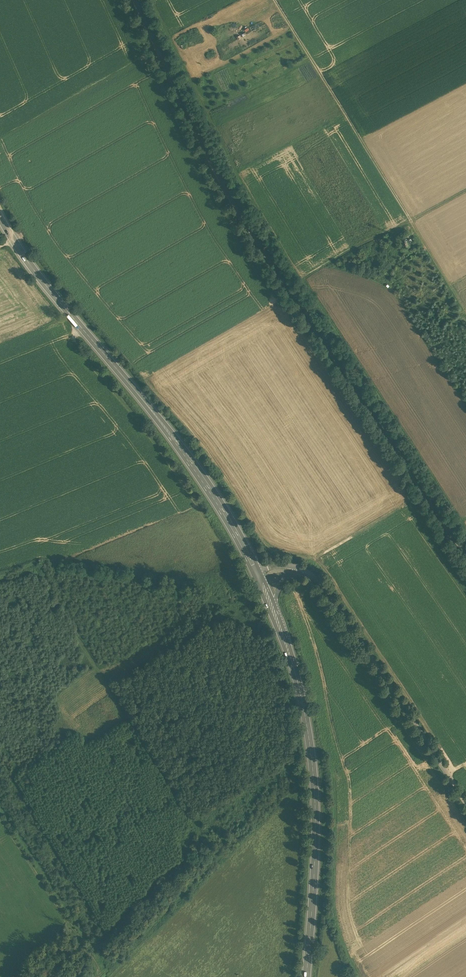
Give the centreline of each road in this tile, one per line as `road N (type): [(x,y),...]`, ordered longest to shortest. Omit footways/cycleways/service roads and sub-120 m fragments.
road 1 (secondary): [(258,575),(204,481),(33,269),(0,217)]
road 2 (track): [(151,0),(213,128),(304,280),(411,220)]
road 3 (secondary): [(307,976),(315,769),(272,606)]
road 4 (track): [(99,976),(109,962),(101,939),(154,879),(184,859),(181,838),(190,825),(114,697)]
road 5 (track): [(304,280),(465,528)]
road 6 (unclassified): [(465,804),(324,587),(303,571)]
road 7 (track): [(145,380),(222,474),(264,545),(317,560)]
road 8 (track): [(275,0),(411,220)]
road 9 (track): [(455,769),(317,560)]
road 10 (track): [(334,773),(332,906),(360,976)]
road 11 (track): [(104,973),(0,818)]
road 12 (track): [(143,423),(77,346),(74,335),(83,328)]
road 13 (track): [(237,171),(345,114)]

